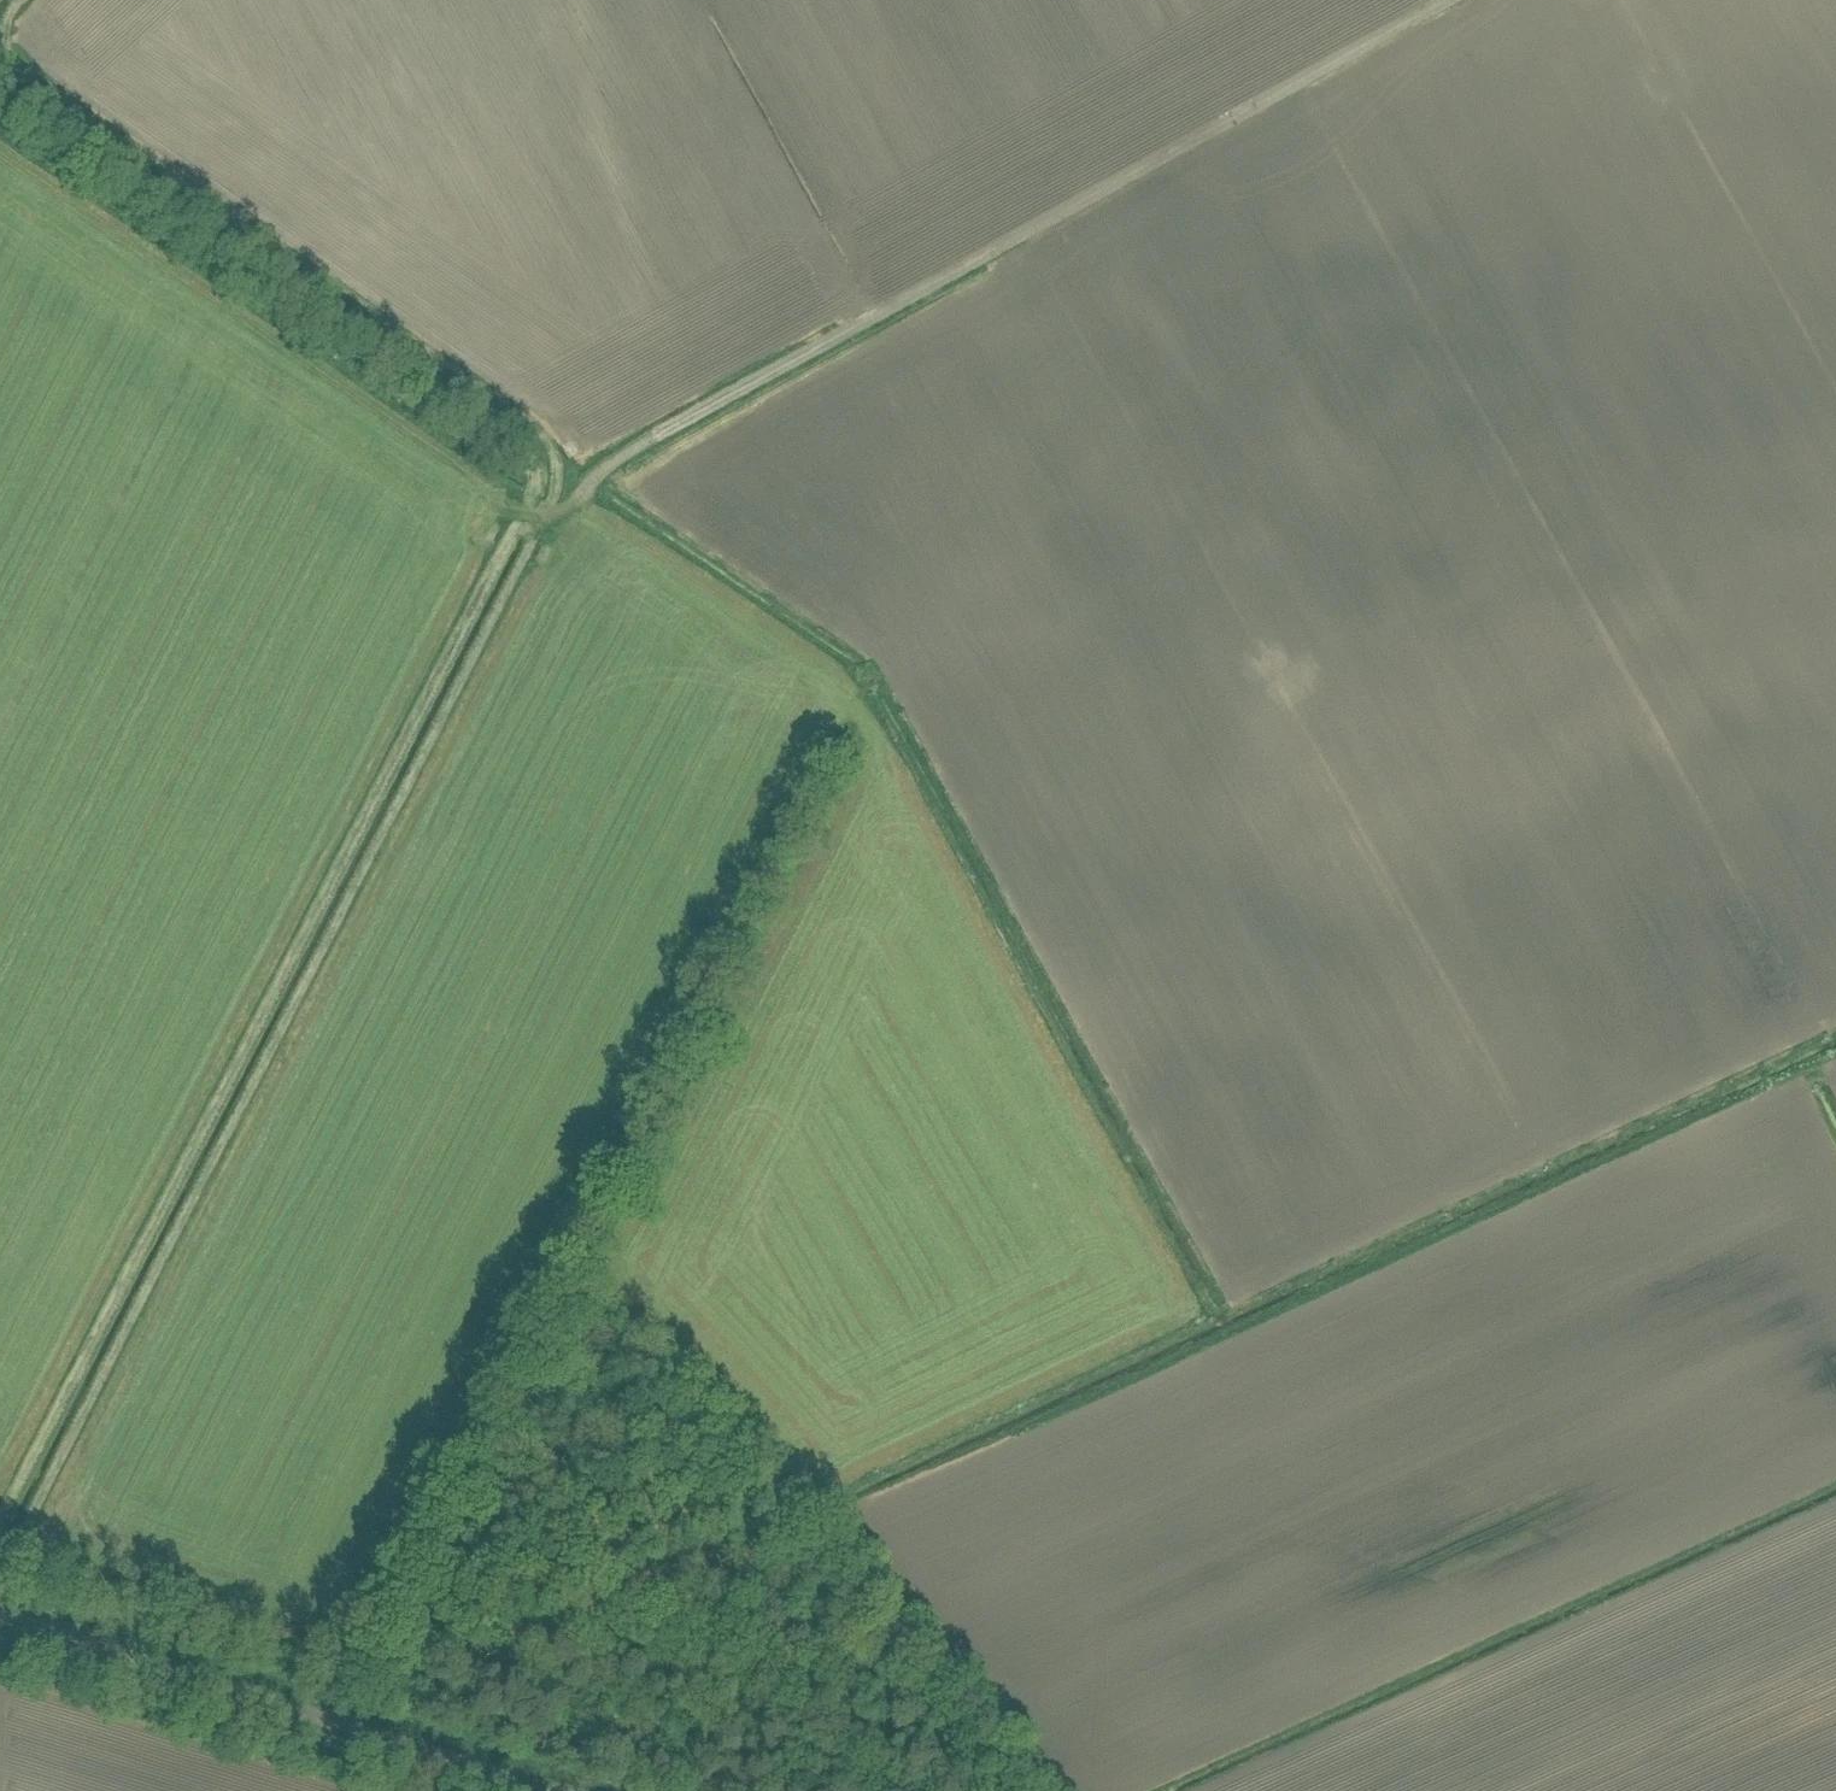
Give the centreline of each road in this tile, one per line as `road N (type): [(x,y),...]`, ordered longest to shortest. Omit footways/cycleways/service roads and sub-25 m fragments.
road 1 (track): [(1443,0),(594,476),(572,504),(520,515)]
road 2 (unclassified): [(547,1790),(0,1614)]

